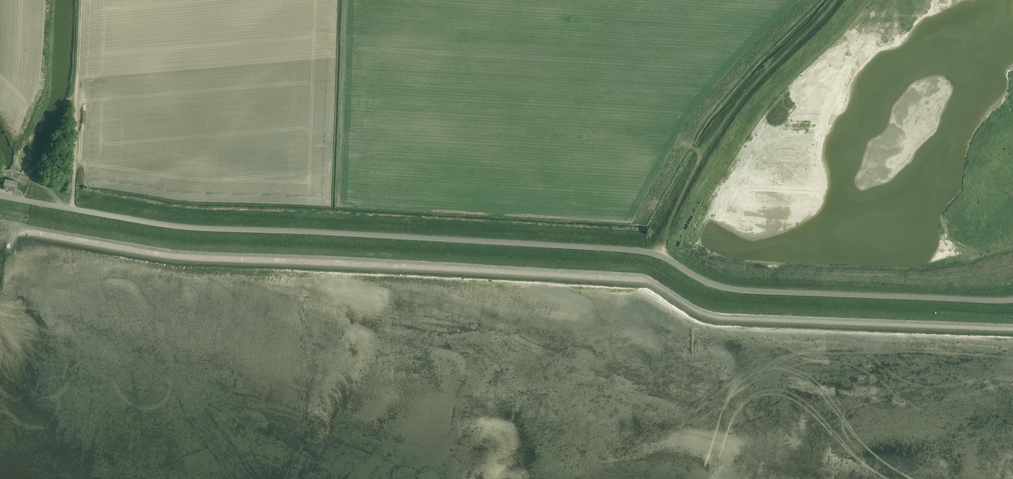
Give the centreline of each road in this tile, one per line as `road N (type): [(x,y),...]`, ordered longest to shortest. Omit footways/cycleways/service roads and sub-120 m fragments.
road 1 (unclassified): [(1012,299),(727,288),(656,253),(150,224),(0,196)]

